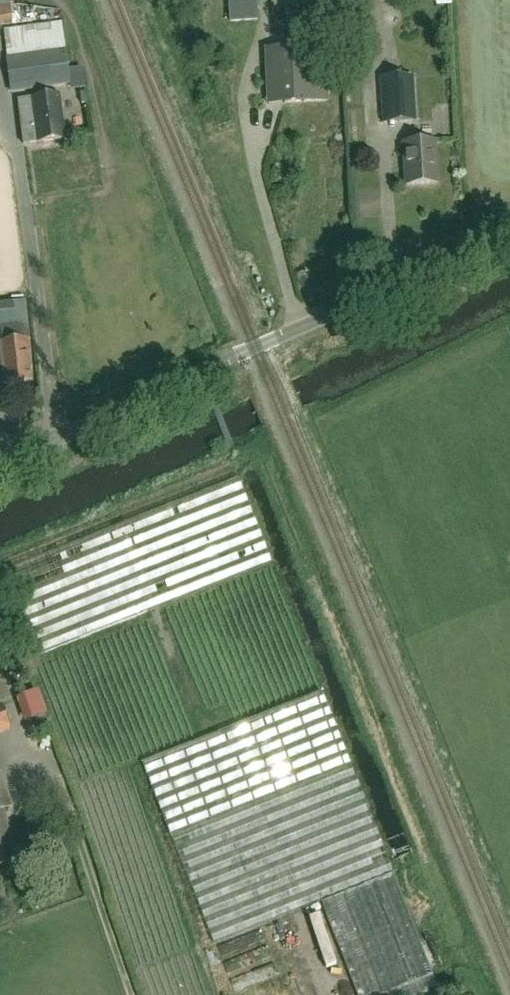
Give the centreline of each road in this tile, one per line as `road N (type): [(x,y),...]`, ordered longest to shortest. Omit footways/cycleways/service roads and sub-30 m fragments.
road 1 (unclassified): [(0,466),(509,233)]

